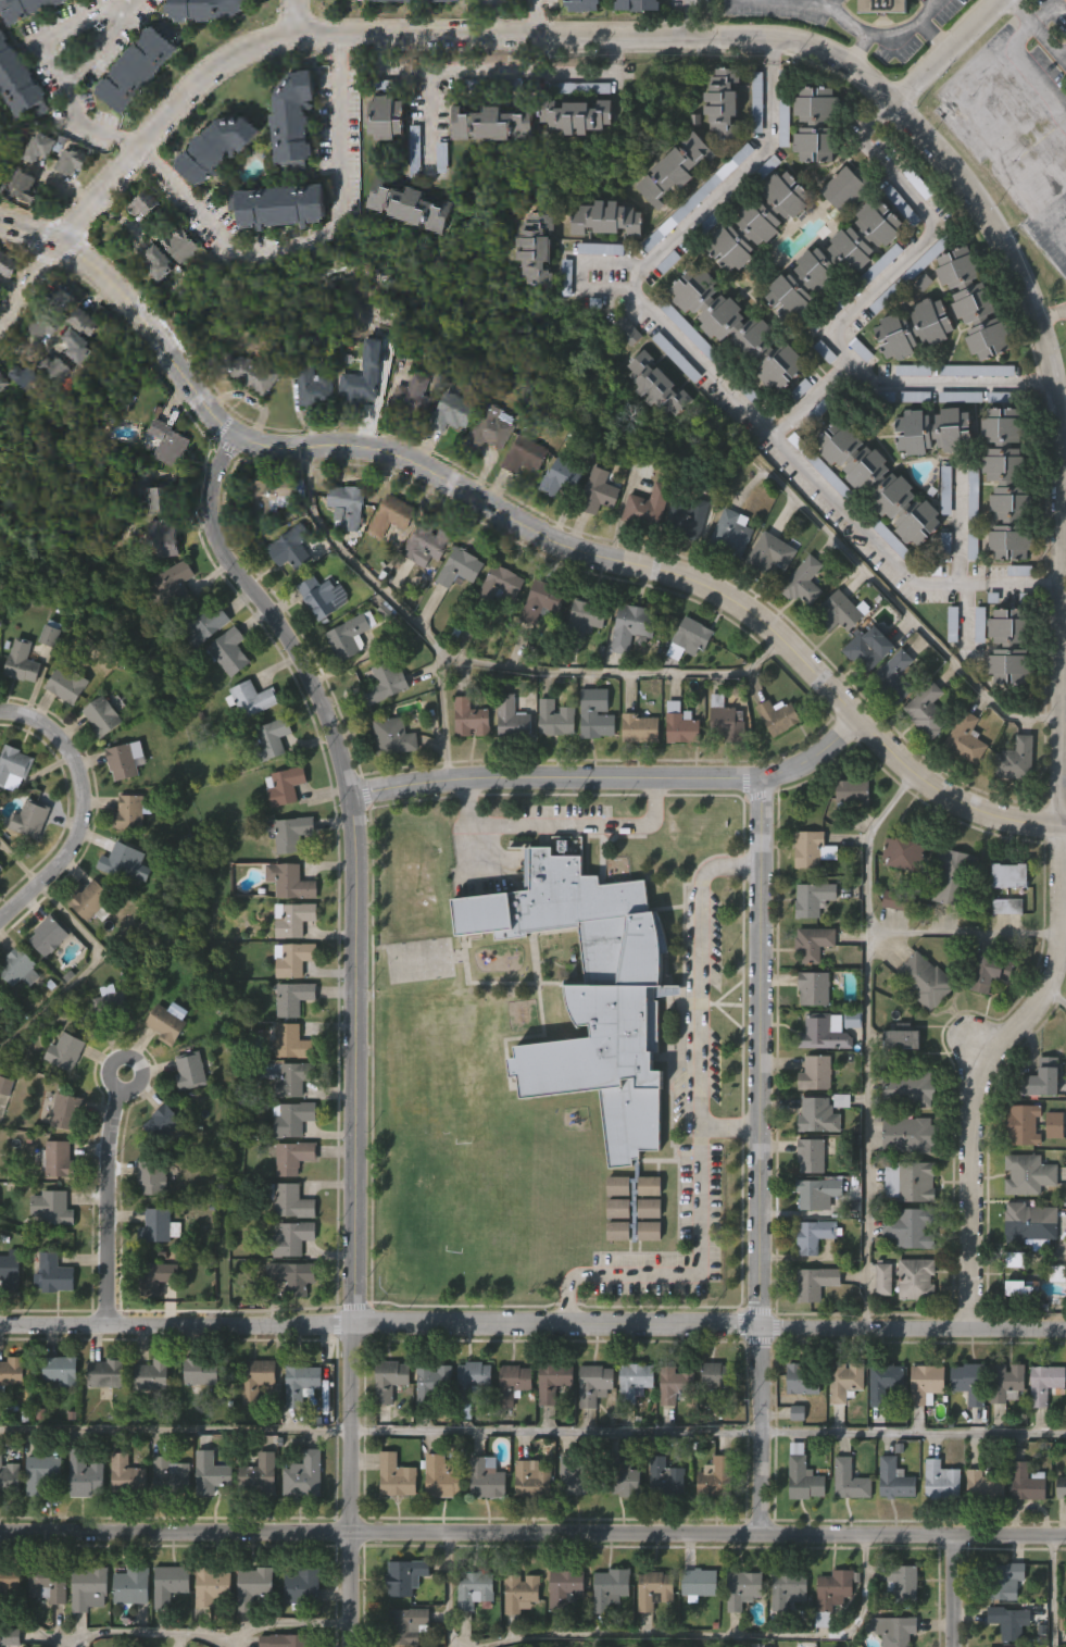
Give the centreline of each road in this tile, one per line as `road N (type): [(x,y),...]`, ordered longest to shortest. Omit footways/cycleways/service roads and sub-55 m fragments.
road 1 (residential): [(1065,465),(1050,349),(1008,246),(946,155),(850,63),(820,47),(737,38),(382,36),(300,36),(258,47),(192,93),(62,247)]
road 2 (residential): [(352,1646),(358,838),(325,706),(265,609),(220,559),(217,485),(234,433)]
road 3 (residential): [(0,1328),(1065,1329)]
road 4 (residential): [(0,1534),(1065,1535)]
road 5 (tertiary): [(188,384),(216,419),(249,440),(292,449),(341,444),(399,456),(585,551),(719,590),(765,622),(858,725),(940,794),(1008,821),(1064,827)]
road 6 (residential): [(764,1535),(763,783)]
road 7 (residential): [(976,1328),(980,1072),(986,1052),(1026,1024),(1058,969),(1064,827)]
road 8 (residential): [(353,797),(462,782),(763,783),(791,773),(858,725)]
road 9 (residential): [(0,923),(62,866),(79,841),(90,801),(67,744),(43,723),(0,715)]
road 10 (residential): [(104,1328),(104,1195),(129,1073)]
road 11 (residential): [(1064,827),(1065,632)]
road 12 (residential): [(895,103),(998,0)]
road 13 (tertiary): [(62,247),(115,285),(148,329)]

